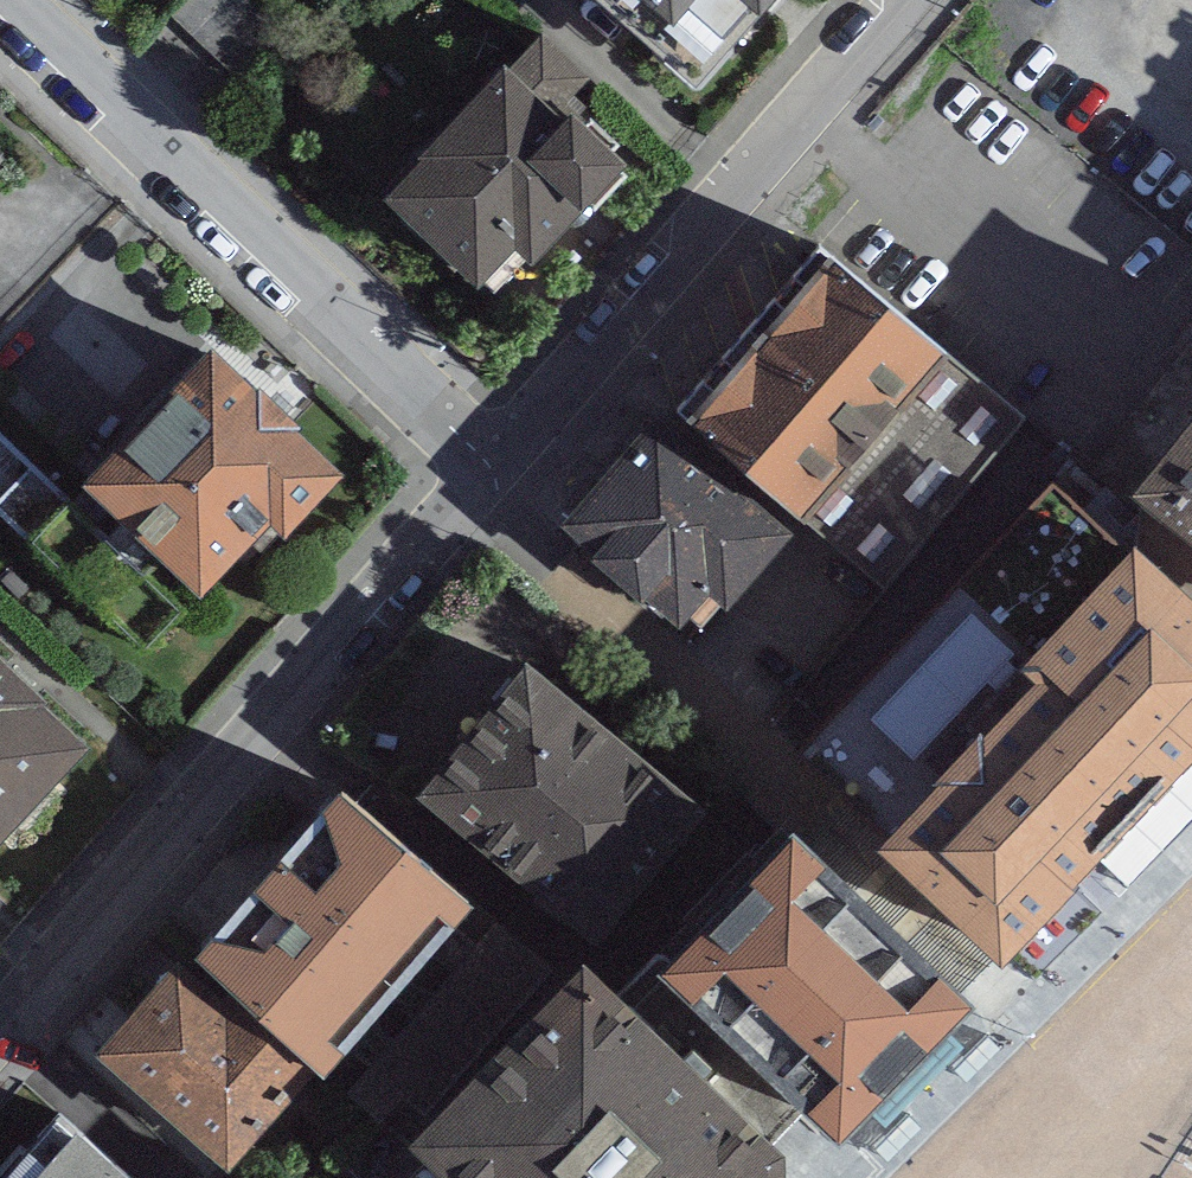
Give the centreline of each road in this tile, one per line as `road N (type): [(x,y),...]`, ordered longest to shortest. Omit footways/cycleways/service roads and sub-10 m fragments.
road 1 (residential): [(484,475),(0,1006)]
road 2 (residential): [(484,475),(0,5)]
road 3 (residential): [(901,0),(484,475)]
road 4 (residential): [(484,475),(748,744)]
road 5 (residential): [(1021,1177),(1191,988)]

